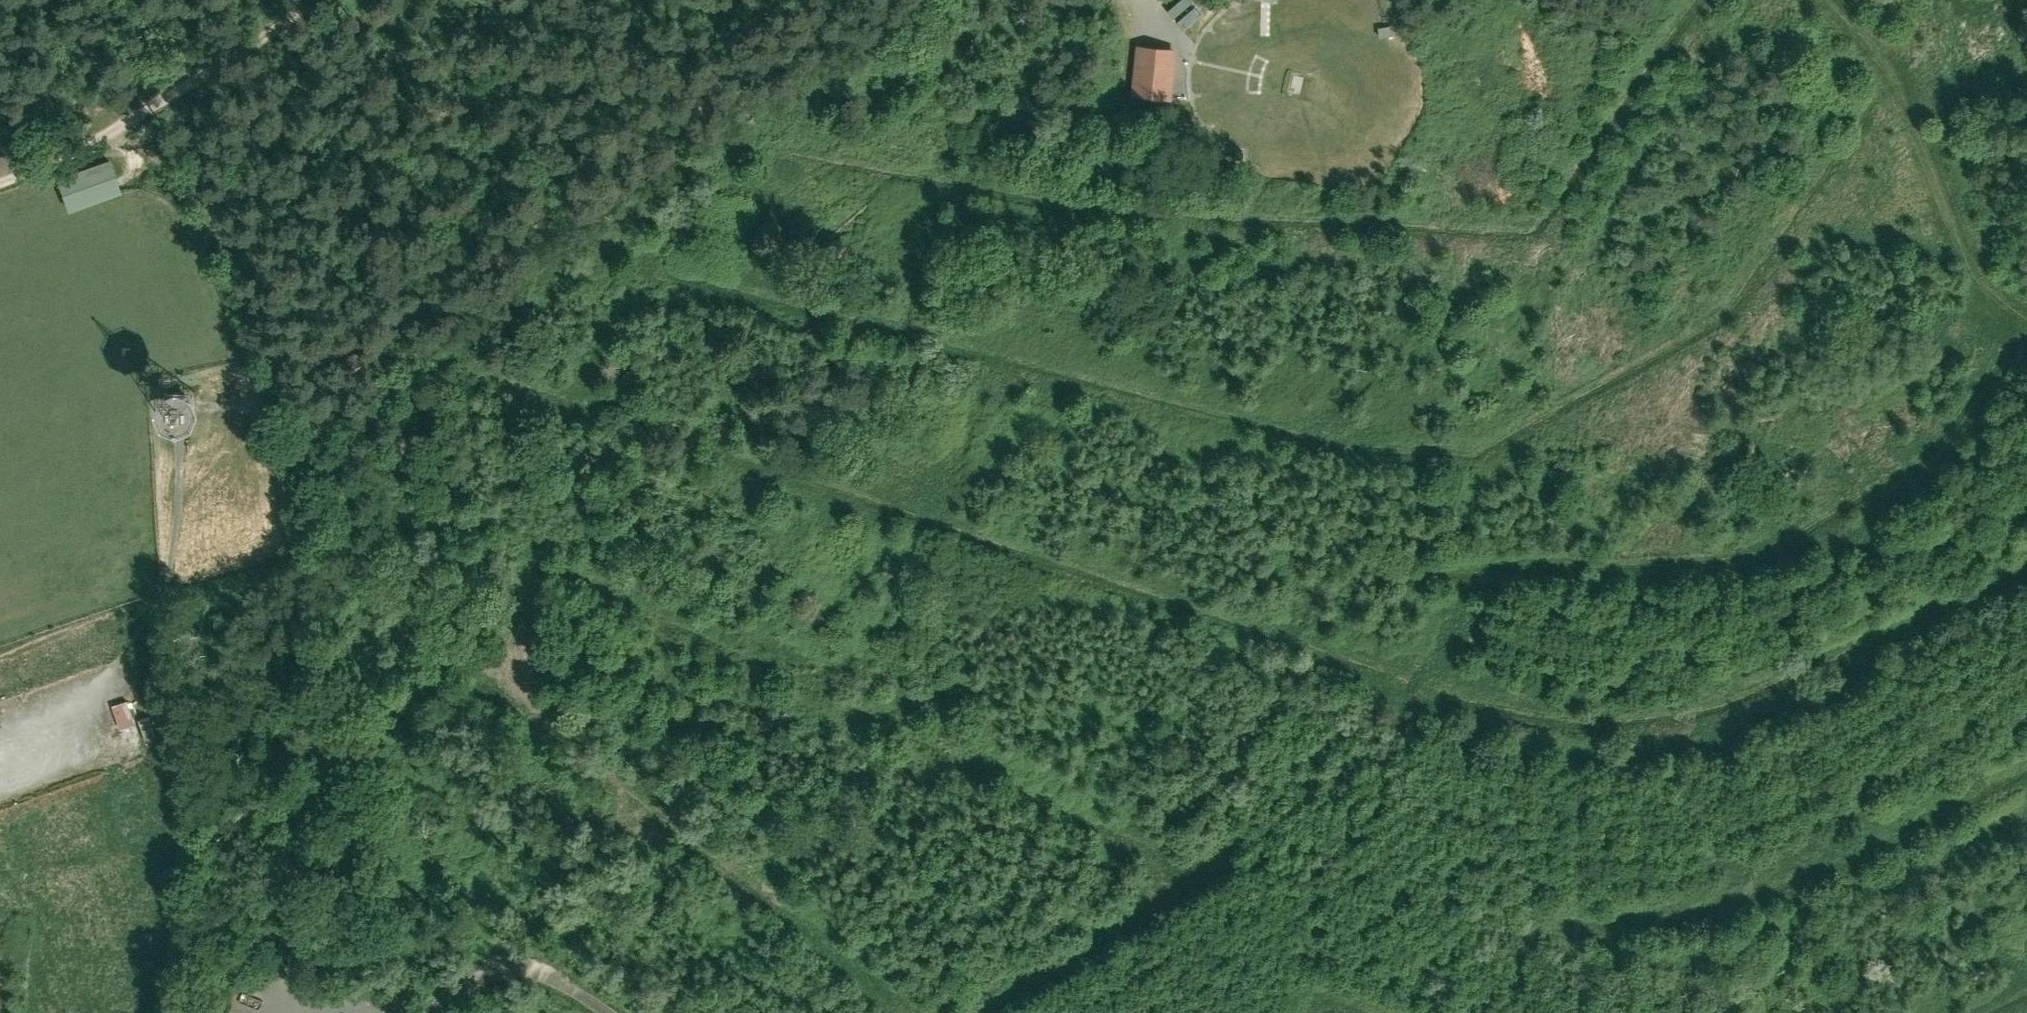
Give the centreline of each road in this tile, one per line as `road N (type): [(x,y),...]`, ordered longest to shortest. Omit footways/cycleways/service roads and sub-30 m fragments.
road 1 (track): [(328,0),(103,141),(0,188)]

